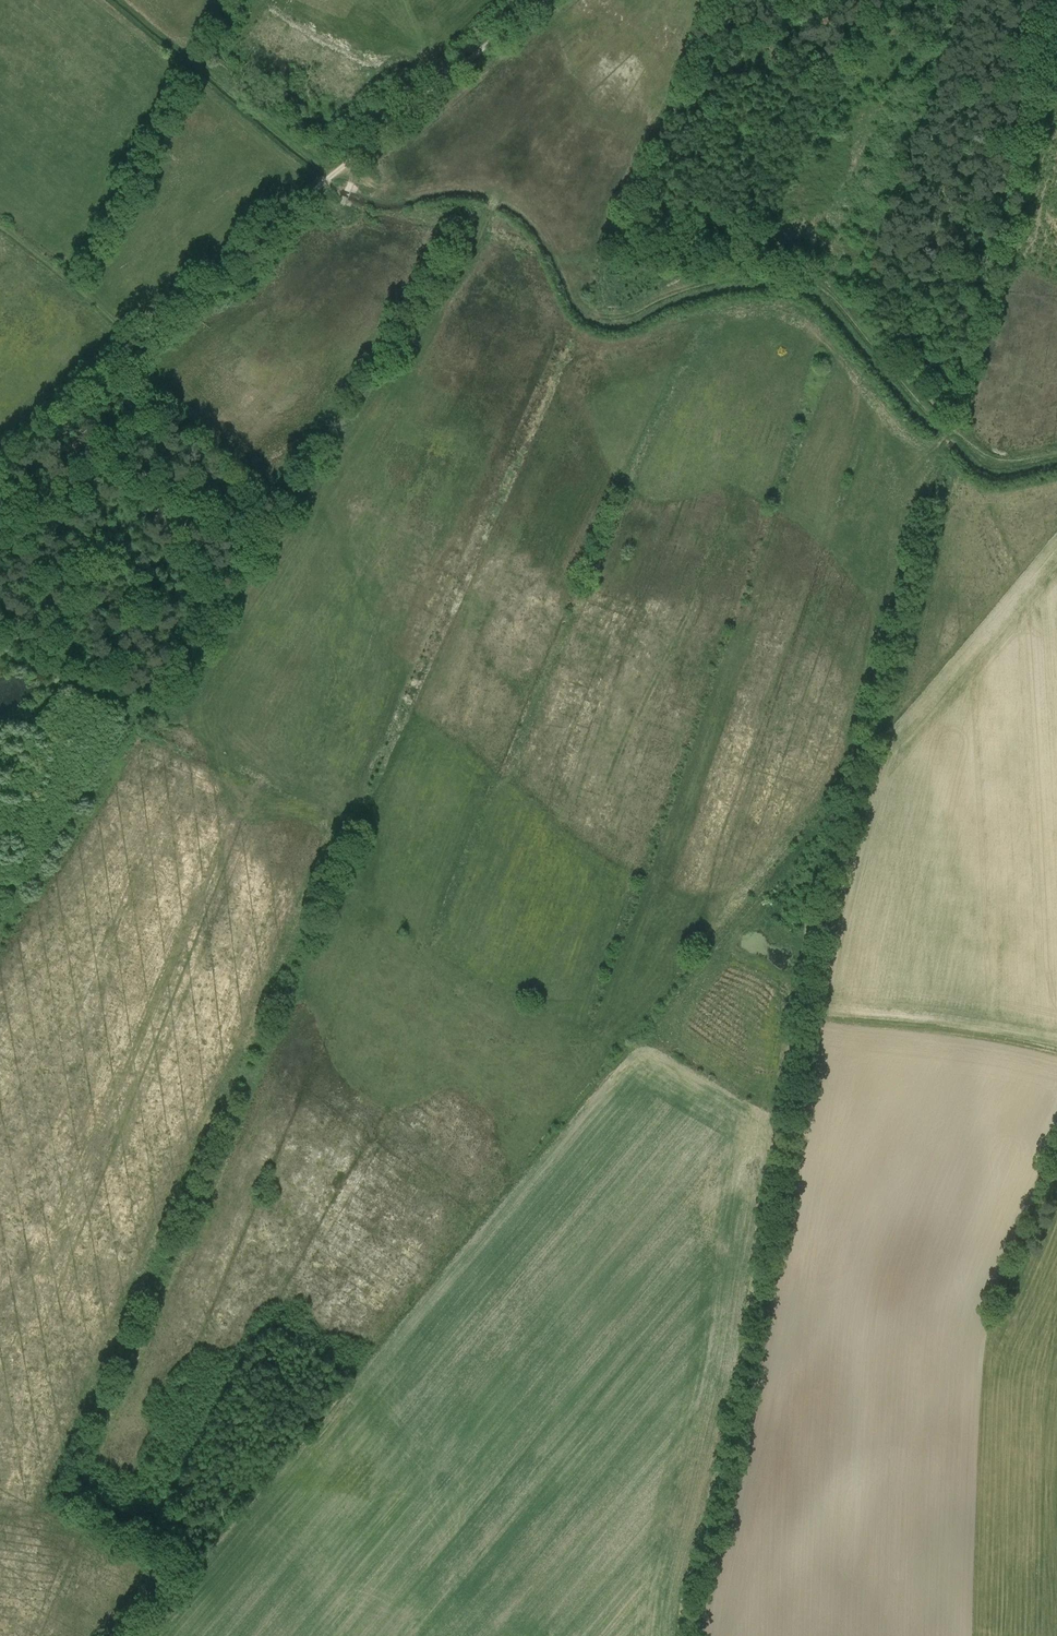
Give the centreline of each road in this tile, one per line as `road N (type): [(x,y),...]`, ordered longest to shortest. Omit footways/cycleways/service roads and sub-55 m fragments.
road 1 (track): [(0,447),(542,0)]
road 2 (track): [(964,0),(855,311)]
road 3 (track): [(129,342),(0,229)]

